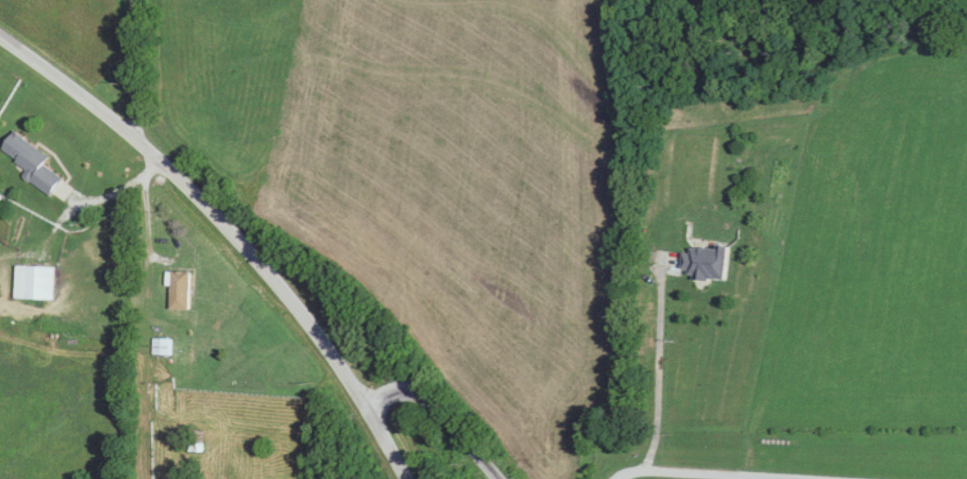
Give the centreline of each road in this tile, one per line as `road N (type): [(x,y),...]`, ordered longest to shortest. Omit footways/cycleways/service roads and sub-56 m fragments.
road 1 (secondary): [(409,478),(325,341),(269,272),(140,141),(0,35)]
road 2 (residential): [(615,478),(632,469),(798,478)]
road 3 (residential): [(500,478),(470,456),(423,394),(400,391),(366,403)]
road 4 (residential): [(135,138),(133,0)]

